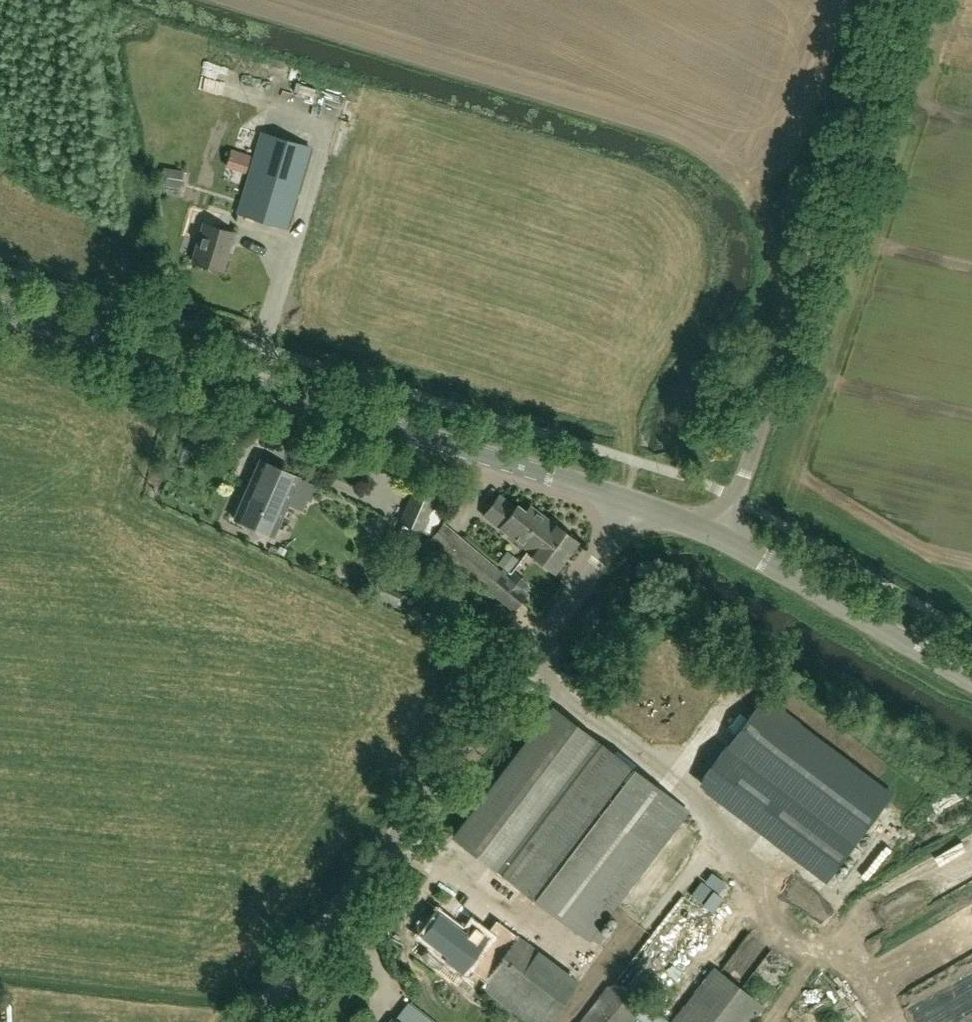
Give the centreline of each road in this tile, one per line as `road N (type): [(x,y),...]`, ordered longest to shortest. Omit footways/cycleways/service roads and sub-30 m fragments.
road 1 (tertiary): [(628,499),(0,310)]
road 2 (unclassified): [(263,1021),(332,933),(628,499)]
road 3 (unclassified): [(711,534),(735,498),(901,0)]
road 4 (tertiary): [(971,686),(711,534)]

